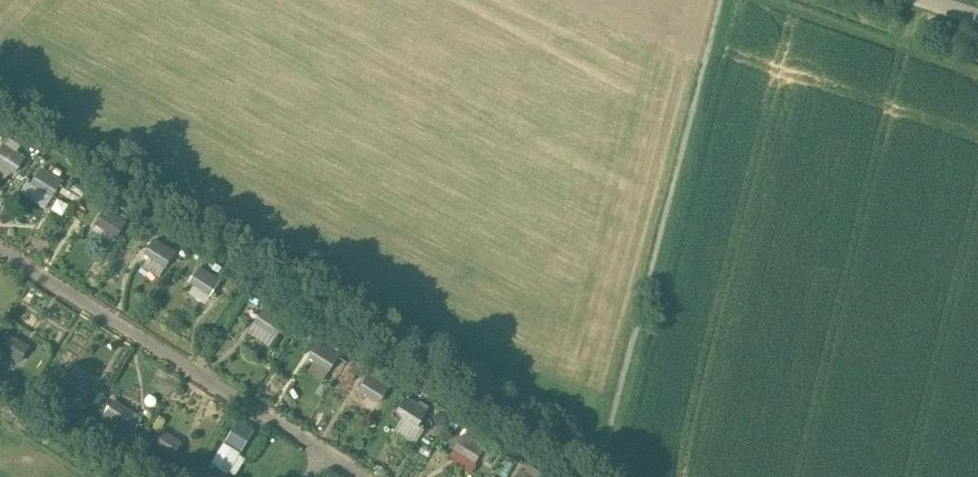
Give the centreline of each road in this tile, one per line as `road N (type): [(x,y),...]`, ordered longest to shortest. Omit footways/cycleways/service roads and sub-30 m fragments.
road 1 (track): [(716,0),(586,476)]

